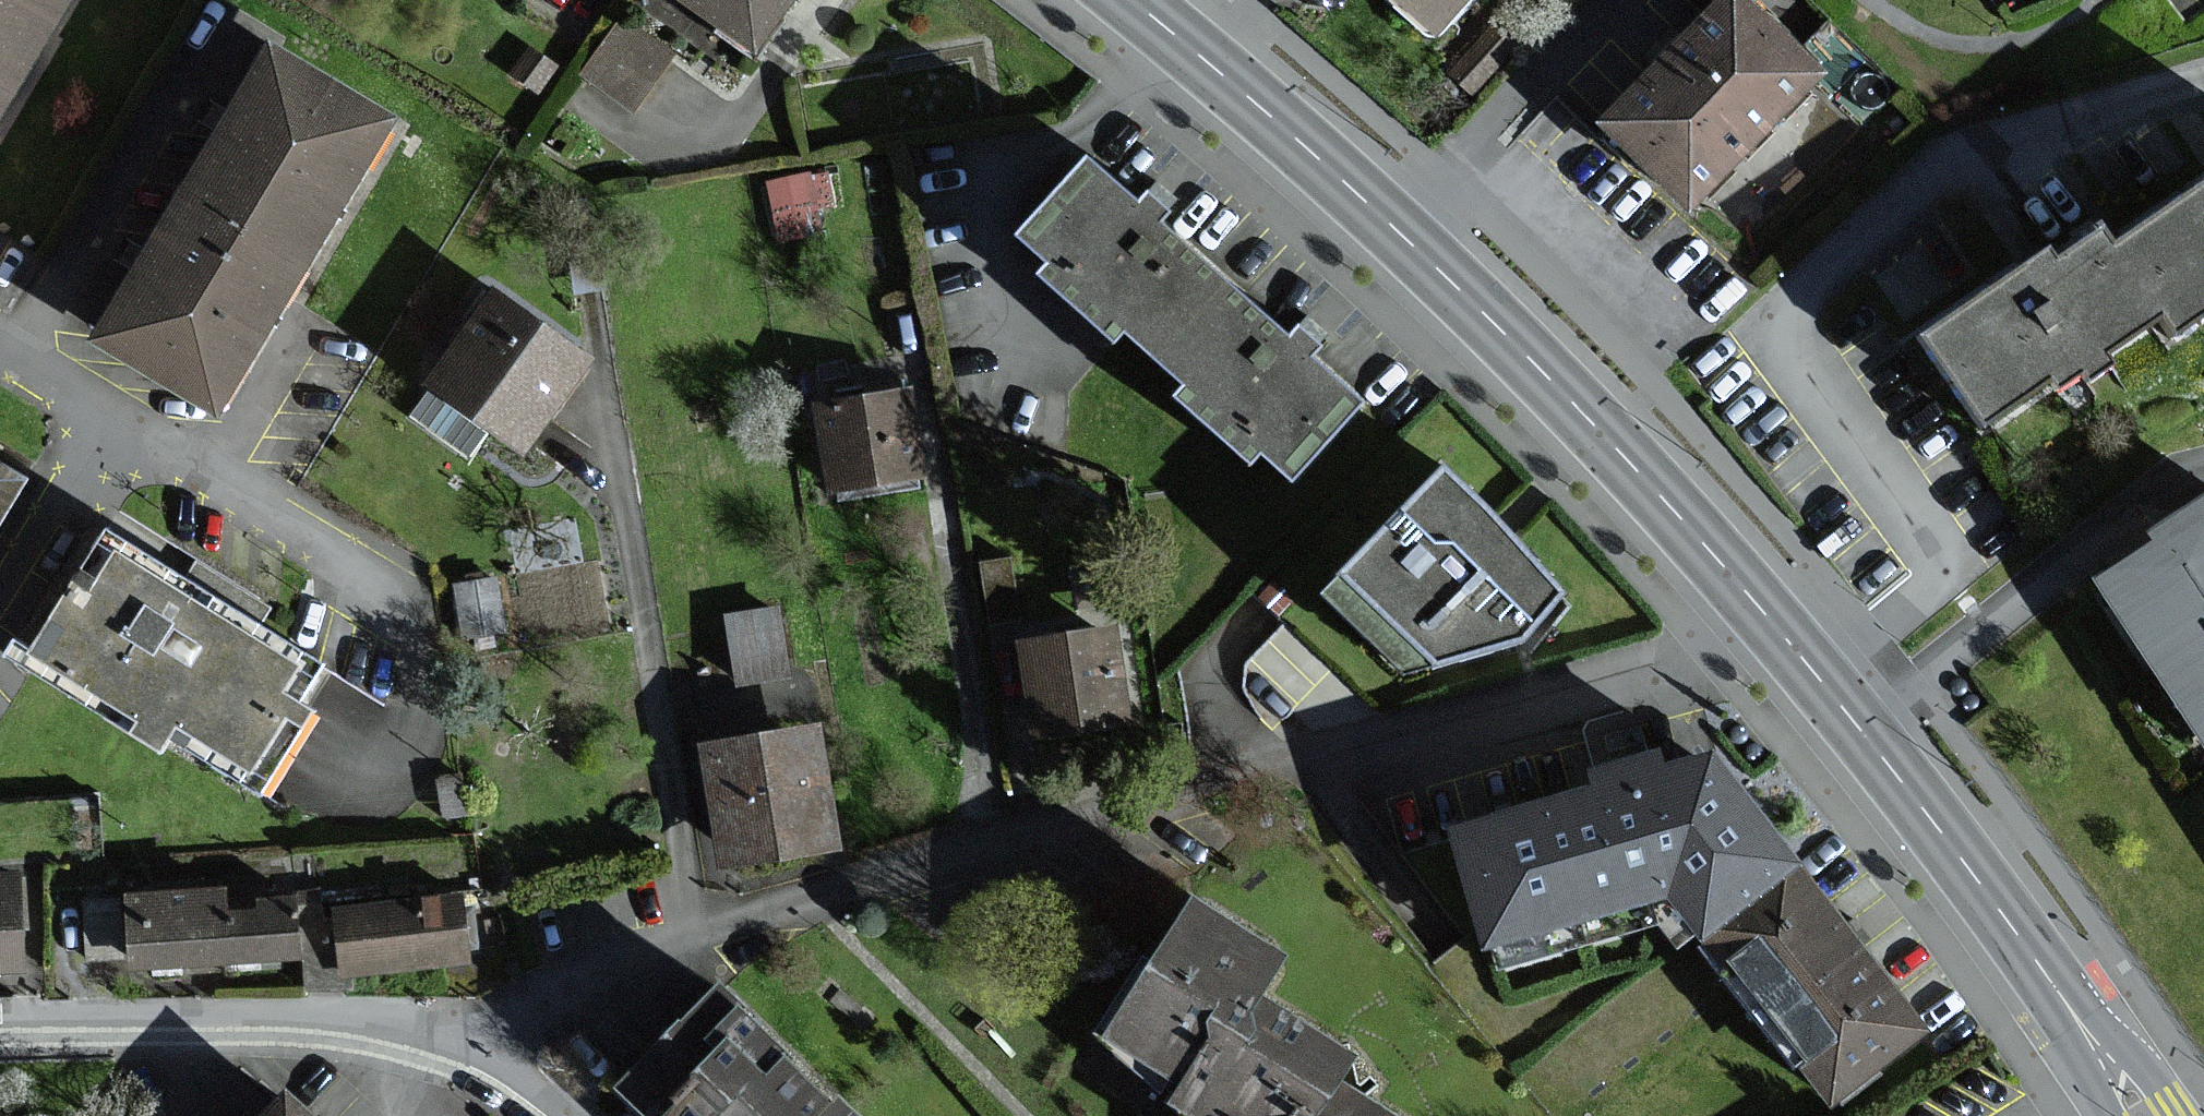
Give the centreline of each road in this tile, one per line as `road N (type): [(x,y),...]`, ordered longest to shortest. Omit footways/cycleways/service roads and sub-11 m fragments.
road 1 (residential): [(470,1051),(575,988),(833,891),(1775,630)]
road 2 (residential): [(1812,675),(1952,569),(1788,331),(1826,263),(1901,198),(1991,150),(2203,90)]
road 3 (tertiary): [(1775,630),(1615,449),(1401,231),(1127,0)]
road 4 (residential): [(0,347),(366,584),(420,645),(418,707),(391,758),(353,765),(322,756)]
road 5 (residential): [(470,1051),(375,1029),(288,1024),(0,1034)]
road 6 (residential): [(1854,722),(2119,515),(2203,474)]
road 7 (tertiary): [(2076,1019),(1854,722)]
road 8 (tertiary): [(2169,1115),(2076,1019)]

